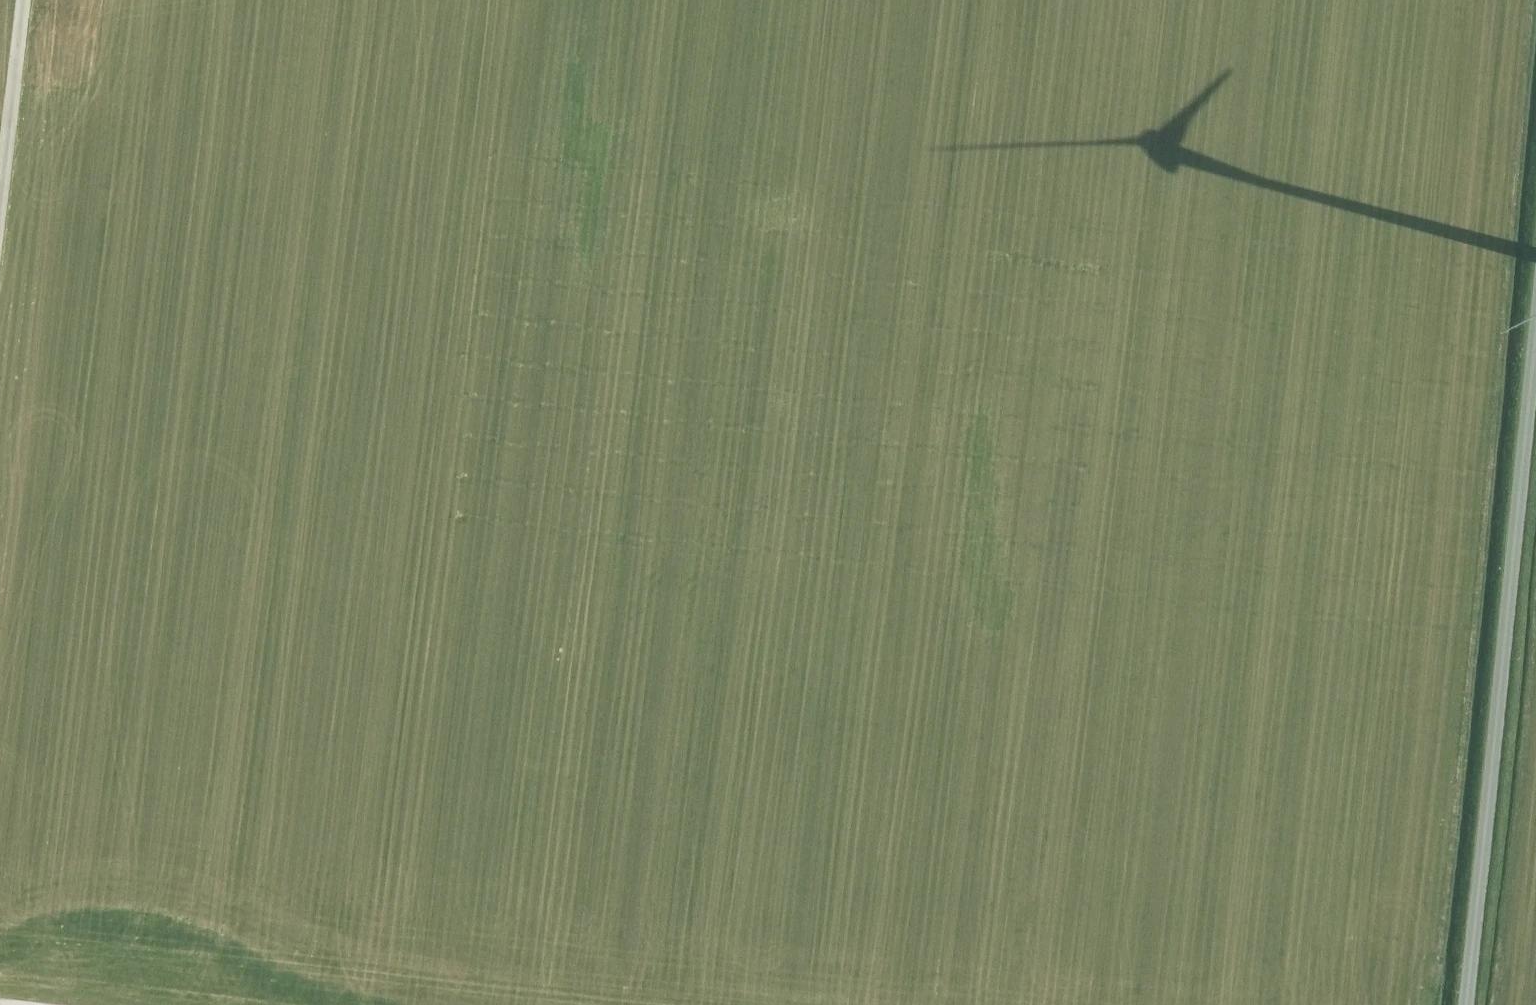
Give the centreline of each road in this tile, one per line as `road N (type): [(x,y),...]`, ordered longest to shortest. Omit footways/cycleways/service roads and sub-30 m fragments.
road 1 (unclassified): [(1465,1004),(1535,322)]

